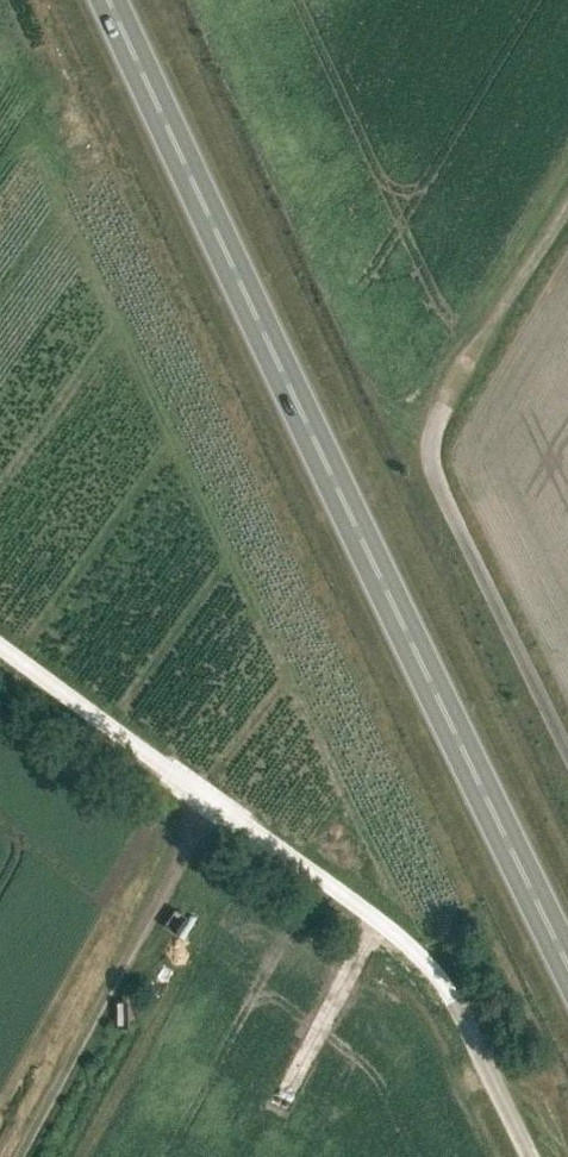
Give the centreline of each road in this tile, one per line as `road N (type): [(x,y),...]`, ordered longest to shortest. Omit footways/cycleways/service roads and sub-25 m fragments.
road 1 (trunk): [(567,970),(109,0)]
road 2 (unclassified): [(530,1156),(455,1006),(405,940),(0,646)]
road 3 (track): [(567,754),(441,494),(429,448),(440,412),(567,199)]
road 4 (track): [(210,803),(17,1156)]

